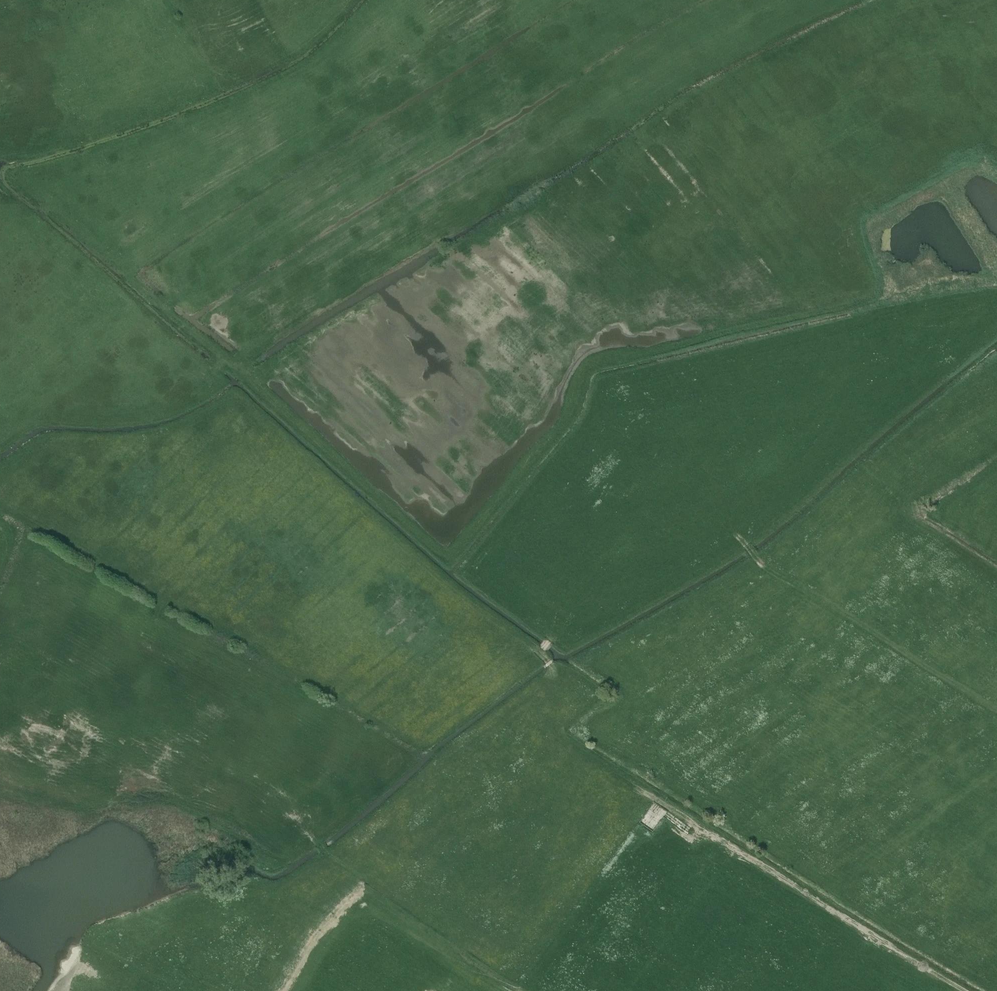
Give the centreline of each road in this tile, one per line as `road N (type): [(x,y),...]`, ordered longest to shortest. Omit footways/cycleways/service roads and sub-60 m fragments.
road 1 (track): [(541,655),(563,738),(964,990)]
road 2 (track): [(744,543),(753,557),(996,710)]

